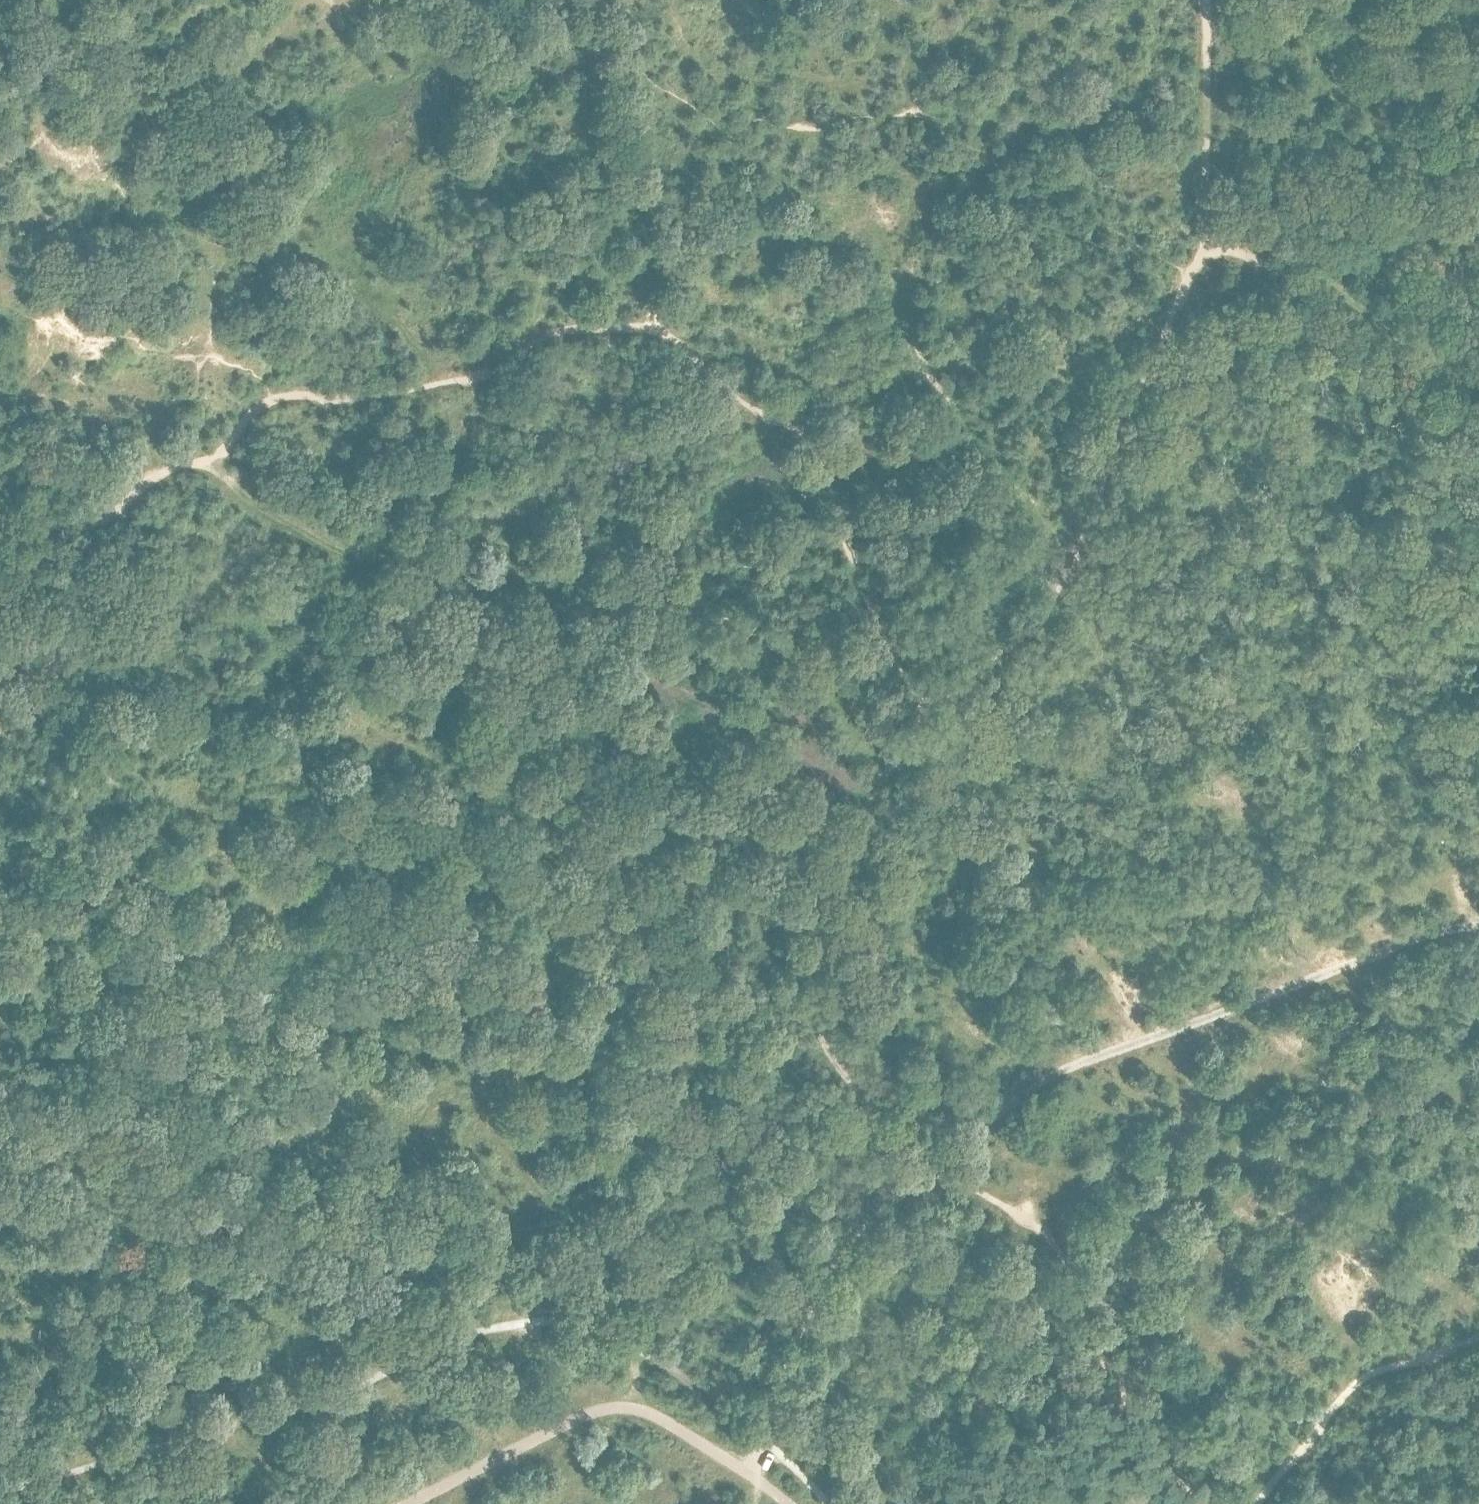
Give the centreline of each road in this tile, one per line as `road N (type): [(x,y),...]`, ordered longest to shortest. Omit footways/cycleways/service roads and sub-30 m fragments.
road 1 (track): [(809,436),(777,411),(747,403),(698,353),(659,331),(566,329),(527,345),(479,380),(354,400),(306,396),(263,410),(202,463),(157,479),(102,522),(36,545),(0,601)]
road 2 (track): [(921,1178),(1039,1082),(1401,944),(1478,930)]
road 3 (track): [(921,1178),(891,1144),(823,1035),(813,977),(862,808),(925,717)]
road 4 (track): [(202,463),(258,514),(350,560),(541,578),(576,613),(598,677)]
road 5 (track): [(598,677),(536,765),(532,791),(555,869),(558,1037),(539,1062),(511,1077)]
road 6 (track): [(332,1503),(0,1326)]
road 7 (track): [(636,1406),(634,1347),(511,1139),(500,1103),(511,1077)]
road 8 (track): [(763,1434),(841,1250),(921,1178)]
road 9 (track): [(1254,1503),(1362,1381),(1478,1338)]

